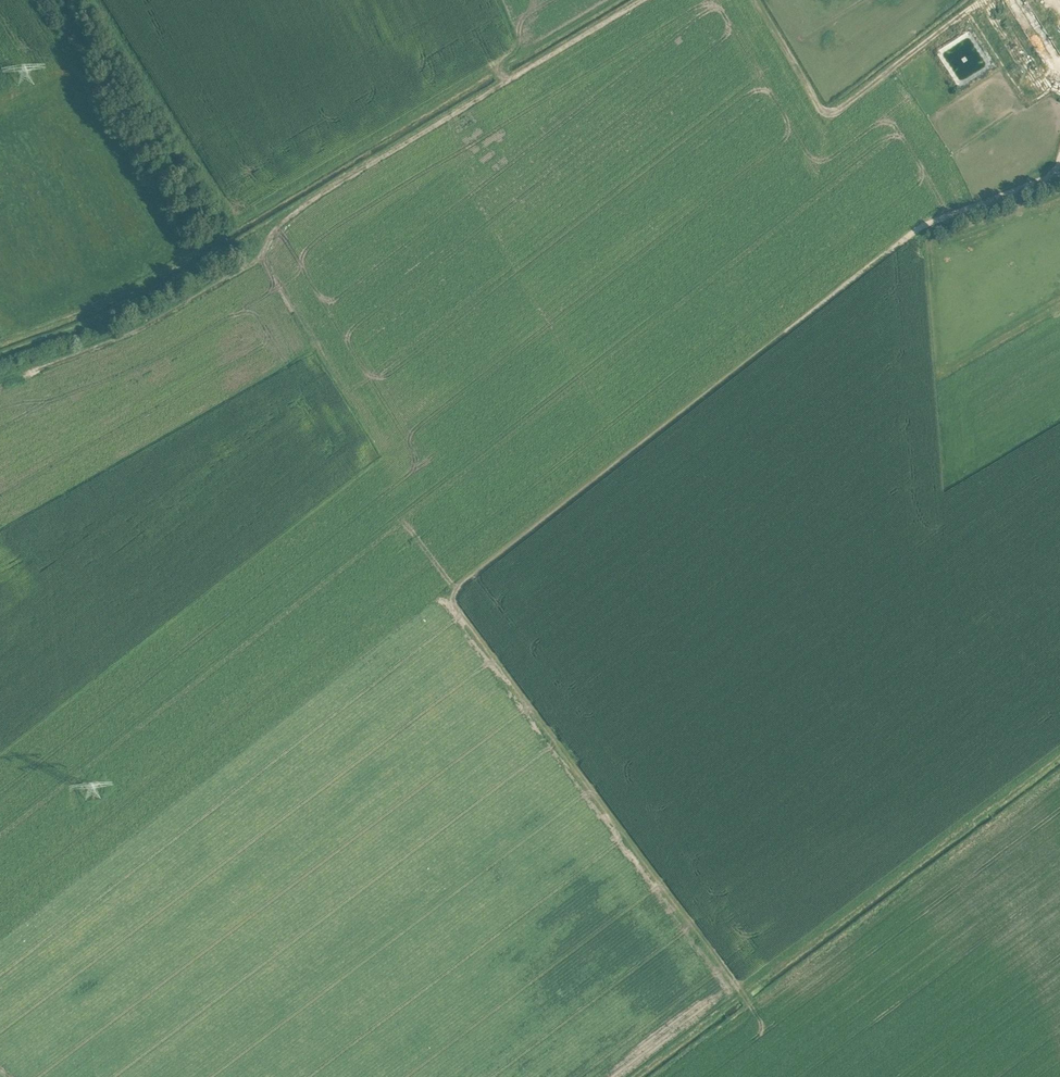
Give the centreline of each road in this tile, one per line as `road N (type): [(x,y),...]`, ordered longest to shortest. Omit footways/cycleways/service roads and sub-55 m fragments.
road 1 (track): [(750,1003),(458,616),(451,596),(930,224),(1056,174),(1059,160)]
road 2 (track): [(31,374),(124,337),(244,267),(284,221),(325,192),(642,0)]
road 3 (track): [(757,0),(826,114),(980,0)]

